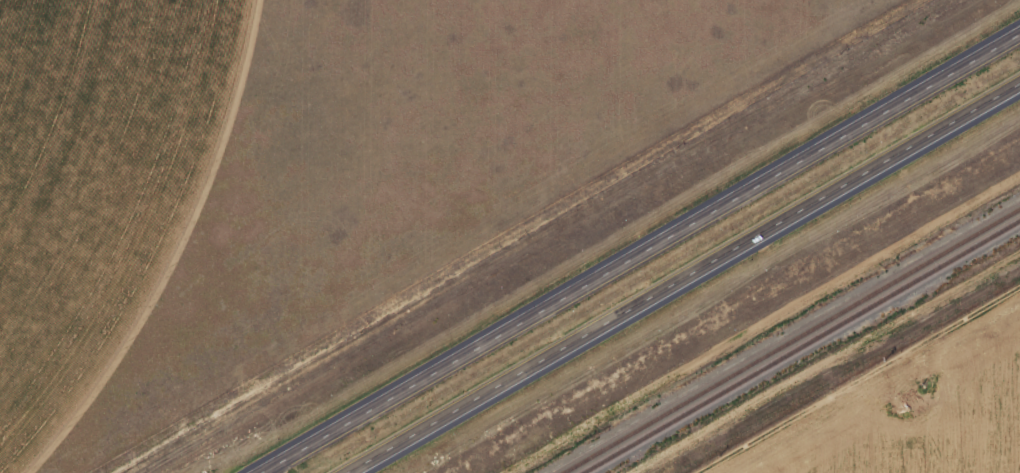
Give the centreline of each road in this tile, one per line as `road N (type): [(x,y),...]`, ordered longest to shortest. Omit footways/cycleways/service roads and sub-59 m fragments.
road 1 (trunk): [(1019,35),(259,472)]
road 2 (trunk): [(359,472),(1019,87)]

